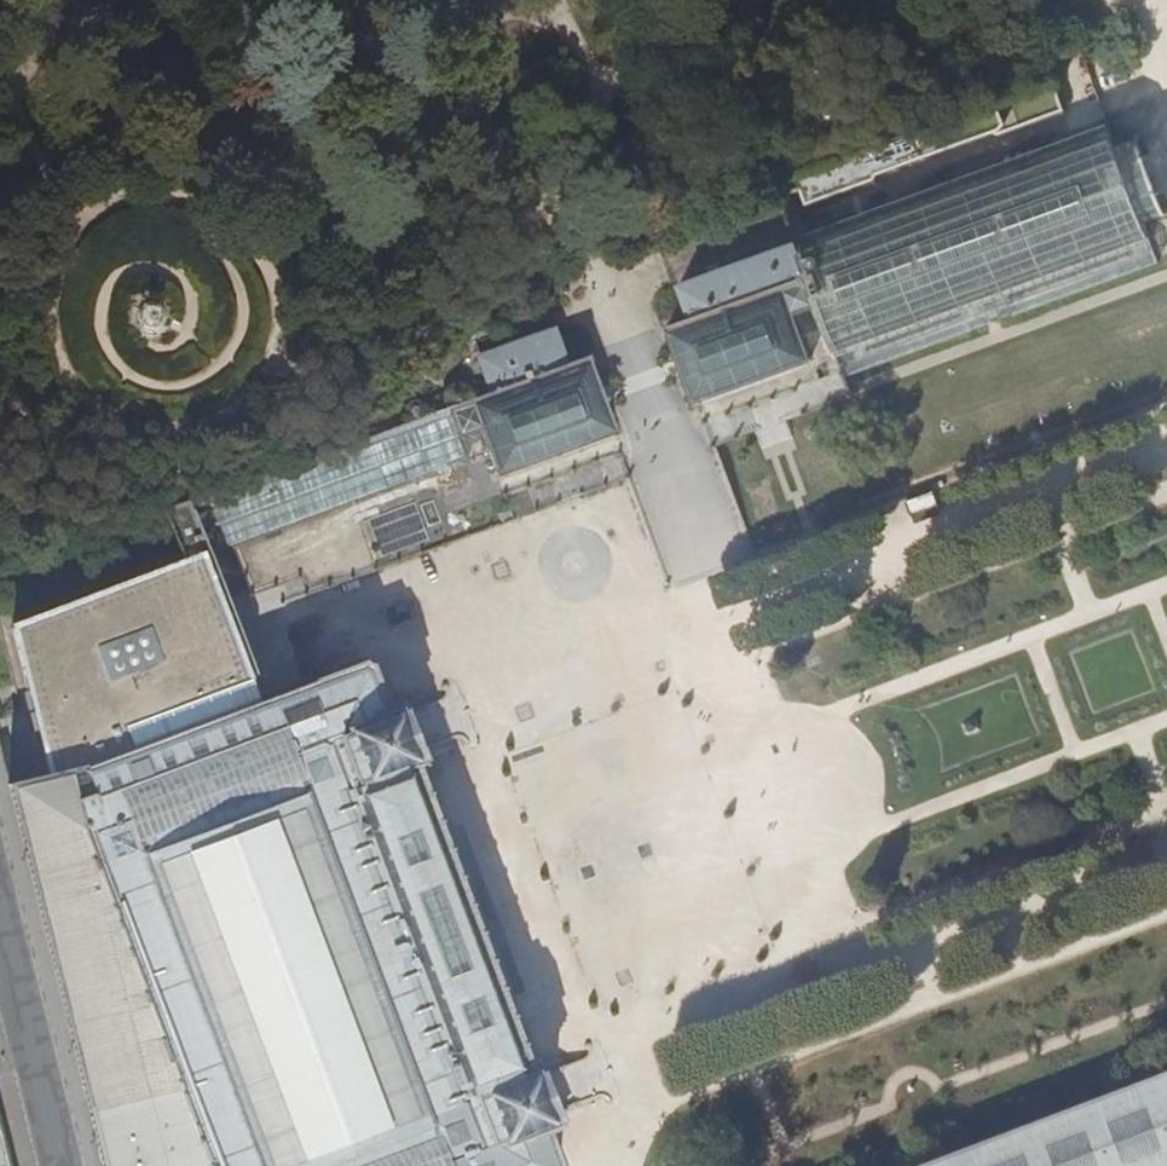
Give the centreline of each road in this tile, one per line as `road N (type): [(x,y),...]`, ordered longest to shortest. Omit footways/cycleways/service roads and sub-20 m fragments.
road 1 (tertiary): [(53,1165),(0,952)]

